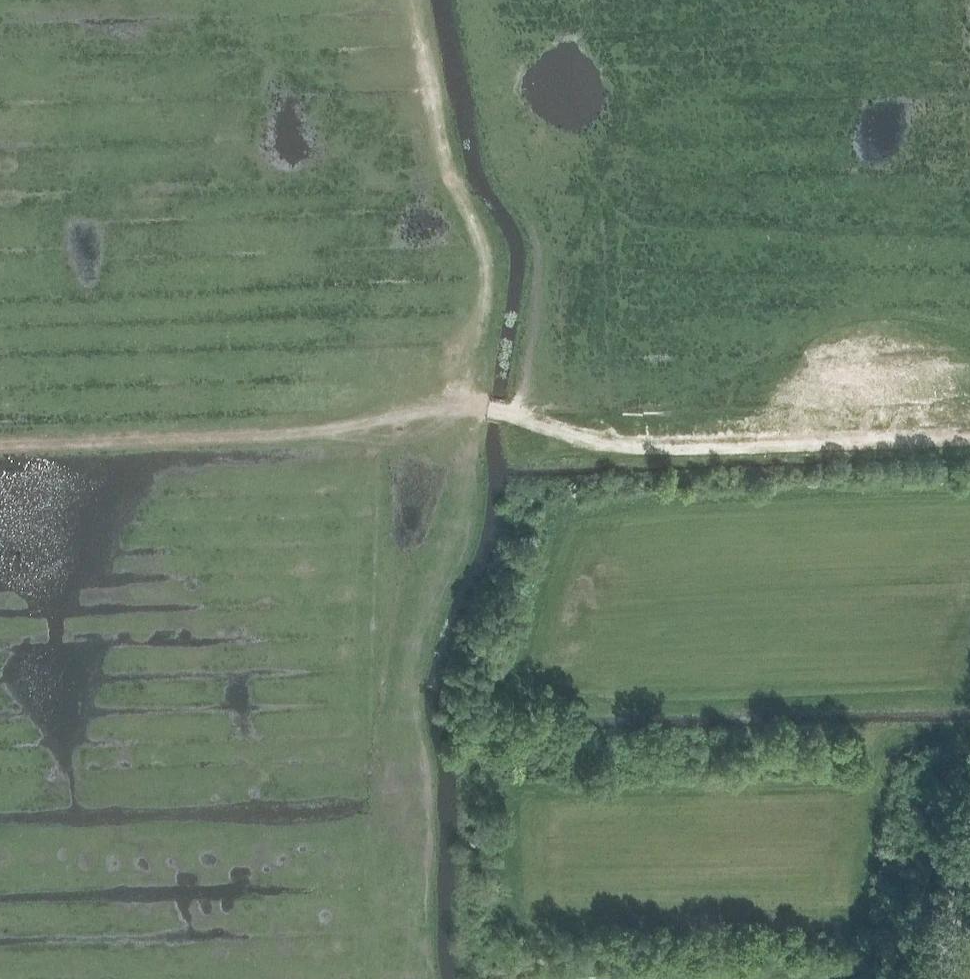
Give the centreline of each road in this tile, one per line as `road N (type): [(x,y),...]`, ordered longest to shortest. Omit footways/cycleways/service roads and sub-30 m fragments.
road 1 (unclassified): [(969,834),(932,978)]

